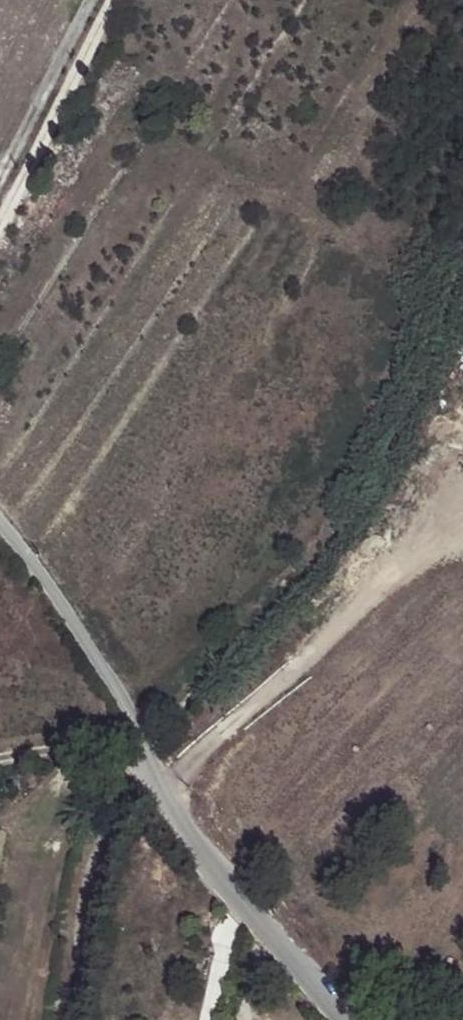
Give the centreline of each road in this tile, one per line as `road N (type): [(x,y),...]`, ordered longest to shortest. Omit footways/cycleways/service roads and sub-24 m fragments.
road 1 (unclassified): [(0,524),(125,710),(177,826),(349,1019)]
road 2 (track): [(107,0),(0,209)]

